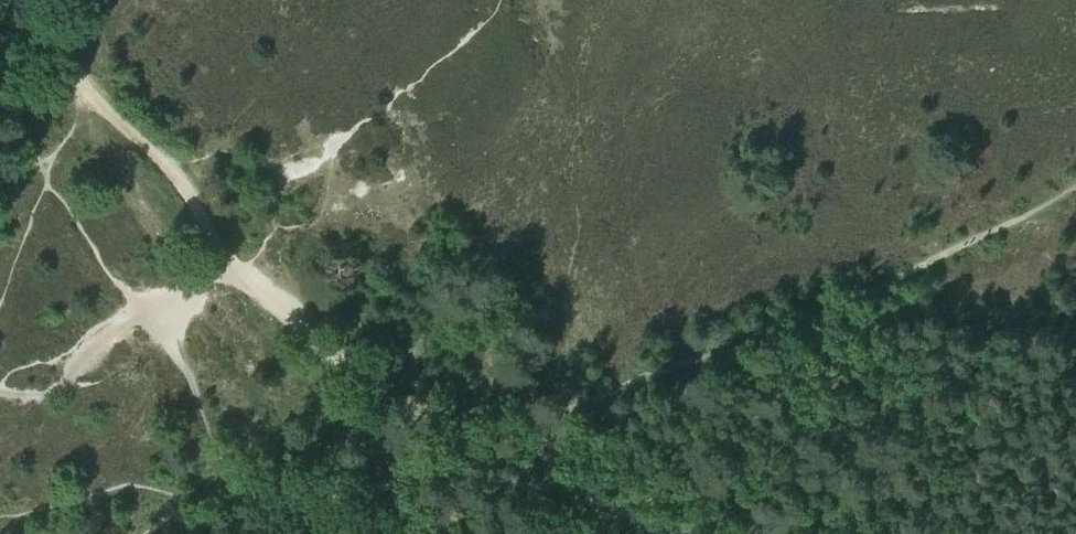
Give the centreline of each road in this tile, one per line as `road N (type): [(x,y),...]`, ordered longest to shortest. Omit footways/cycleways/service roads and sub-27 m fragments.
road 1 (track): [(491,448),(1075,173)]
road 2 (track): [(671,533),(440,422),(357,372),(242,266)]
road 3 (track): [(242,266),(173,172),(86,88)]

